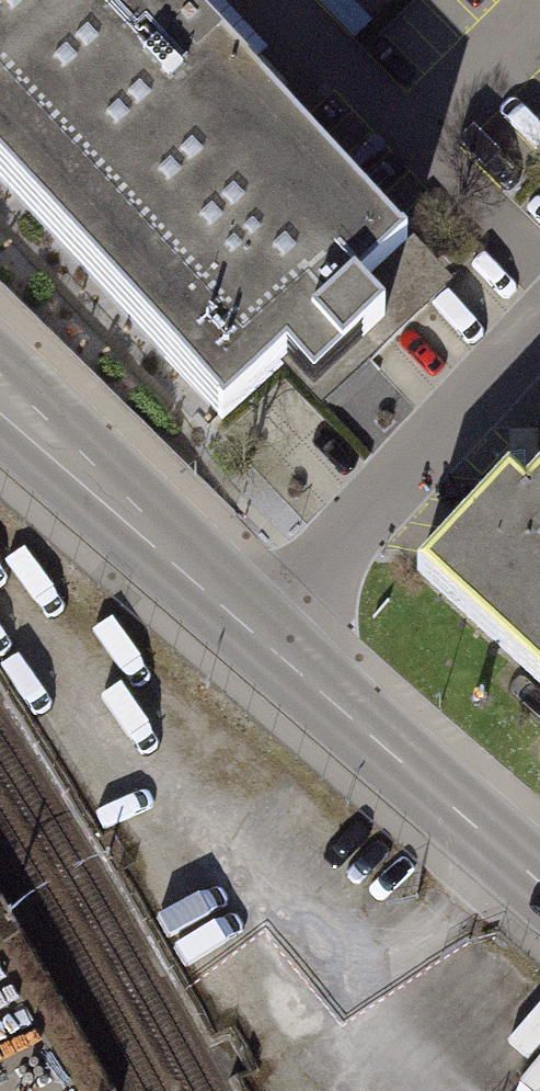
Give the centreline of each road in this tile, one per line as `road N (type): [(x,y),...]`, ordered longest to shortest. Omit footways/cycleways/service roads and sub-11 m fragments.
road 1 (residential): [(254,640),(539,353)]
road 2 (secondary): [(254,640),(539,883)]
road 3 (secondary): [(0,413),(254,640)]

